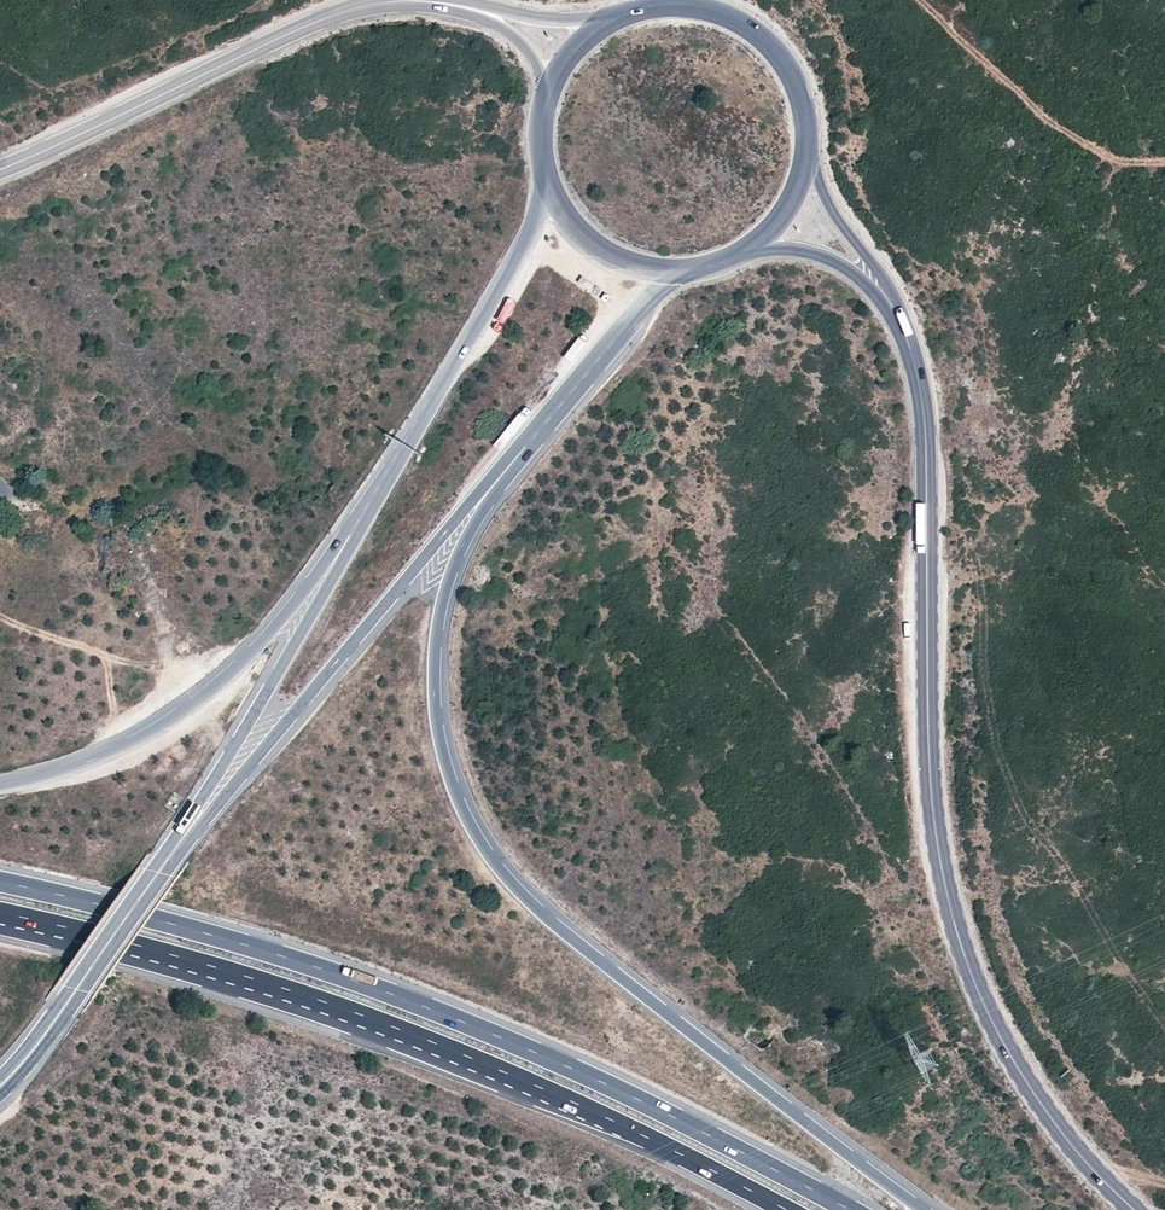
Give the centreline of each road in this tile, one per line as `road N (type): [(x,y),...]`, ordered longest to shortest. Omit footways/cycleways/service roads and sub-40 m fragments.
road 1 (trunk): [(929,1209),(561,926),(498,860),(471,816),(444,744),(436,645),(465,542),(519,455)]
road 2 (tertiary): [(897,316),(914,359),(924,425),(929,749),(953,922),(975,987),(1016,1066),(1057,1129),(1133,1209)]
road 3 (motorway): [(0,1099),(36,1061),(247,767),(465,508),(519,455)]
road 4 (motorway): [(757,1164),(664,1113),(418,1006),(275,954),(0,882)]
road 5 (trunk): [(0,914),(292,991),(512,1075)]
road 6 (trunk): [(358,529),(97,952)]
road 7 (secondary): [(0,170),(321,20),(371,5),(461,7)]
road 8 (motorway): [(358,529),(331,552),(268,639),(202,697),(115,752),(0,786)]
road 9 (trunk): [(97,952),(512,1075)]
road 10 (trunk): [(545,173),(527,244),(358,529)]
road 11 (track): [(914,0),(1082,142),(1118,160),(1164,160)]
road 12 (trunk): [(512,1075),(783,1209)]
road 13 (secondary): [(809,134),(787,64),(762,36),(694,6),(621,15)]
road 14 (trunk): [(519,455),(678,272)]
road 15 (tertiary): [(897,316),(882,277),(828,201),(809,134)]
road 16 (secondary): [(545,173),(581,234),(643,268),(678,272)]
road 17 (tertiary): [(747,251),(775,247),(832,259),(897,316)]
road 18 (secondary): [(621,15),(558,20),(461,7)]
road 19 (trunk): [(97,952),(0,1076)]
road 20 (secondary): [(461,7),(515,35),(541,77),(545,105)]
road 21 (secondary): [(747,251),(793,201),(809,134)]
road 22 (secondary): [(621,15),(572,51),(545,105)]

